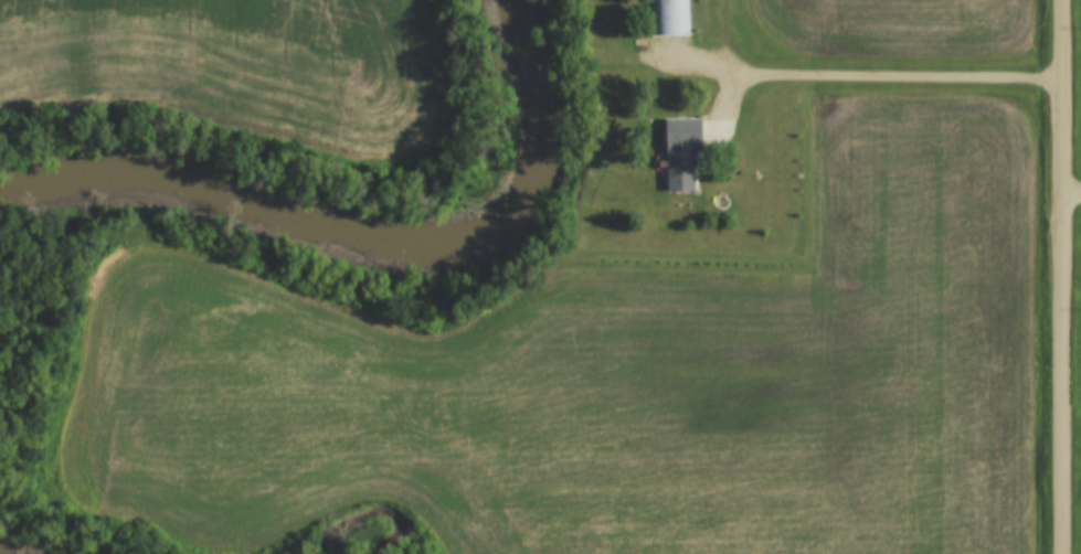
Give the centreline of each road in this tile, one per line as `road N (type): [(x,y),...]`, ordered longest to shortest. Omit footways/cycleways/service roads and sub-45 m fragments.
road 1 (residential): [(1063,553),(1061,0)]

